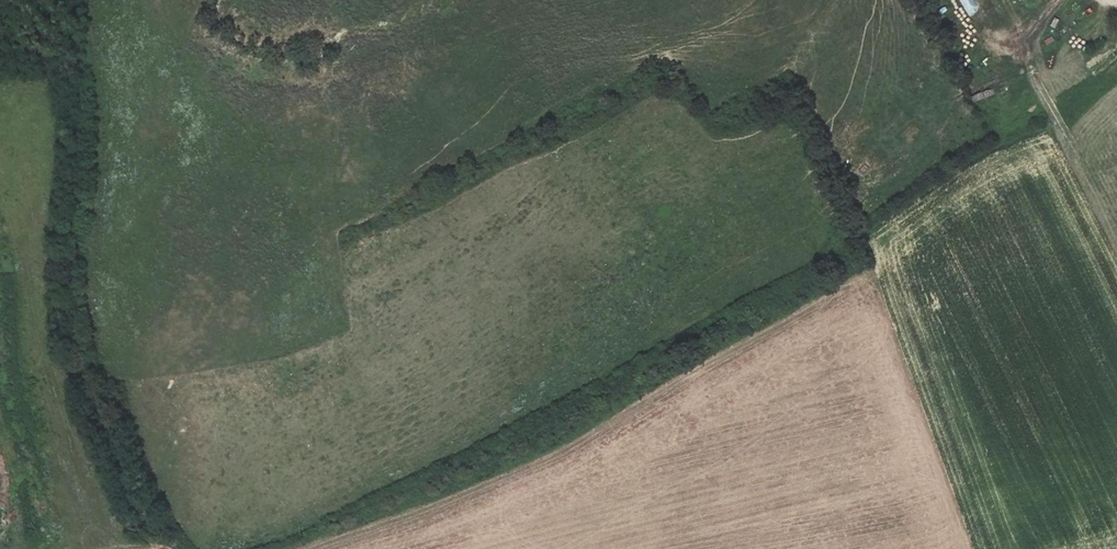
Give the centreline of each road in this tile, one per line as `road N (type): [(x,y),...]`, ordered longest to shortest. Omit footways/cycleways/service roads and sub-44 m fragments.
road 1 (track): [(165,548),(101,436),(80,368),(74,248),(81,116),(66,0)]

